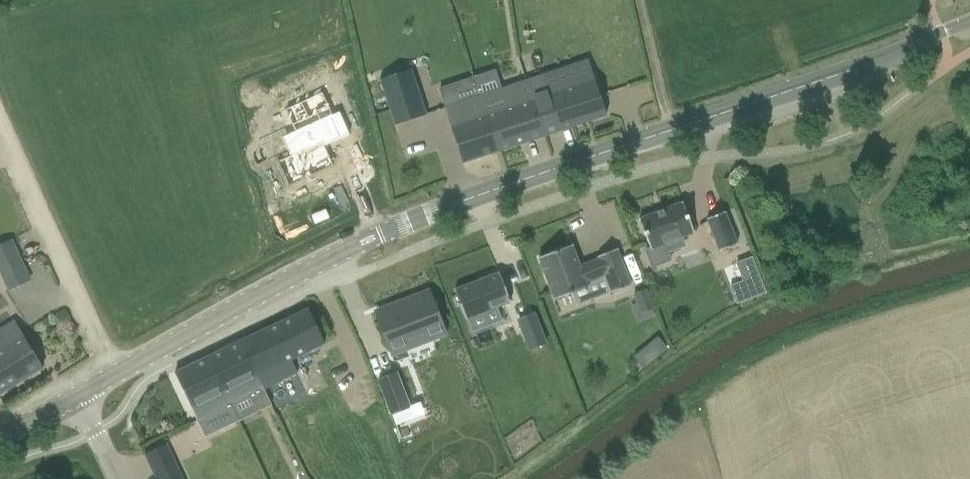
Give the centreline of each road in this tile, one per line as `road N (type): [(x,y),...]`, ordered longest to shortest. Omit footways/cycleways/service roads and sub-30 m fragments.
road 1 (tertiary): [(78,396),(371,237),(969,22)]
road 2 (track): [(0,100),(123,370)]

